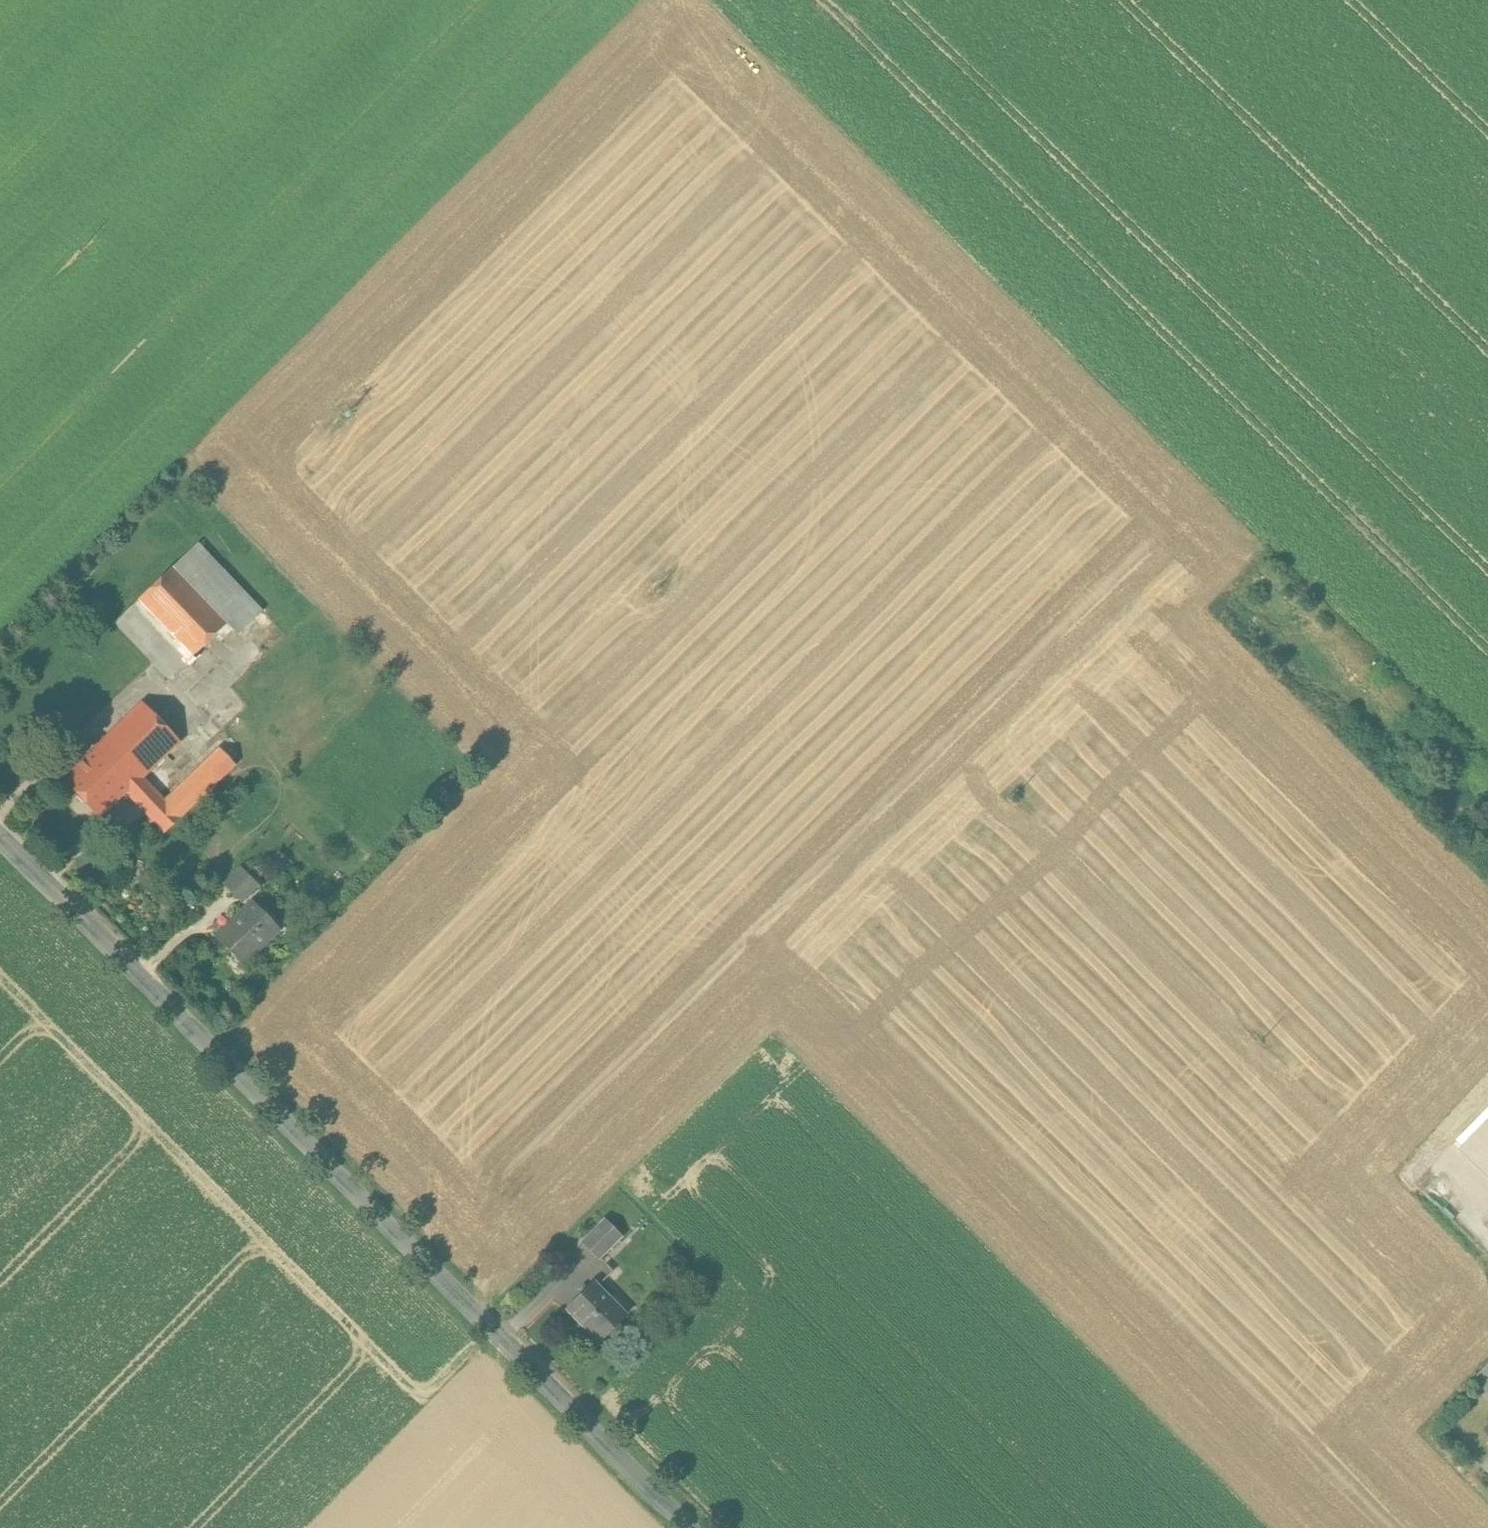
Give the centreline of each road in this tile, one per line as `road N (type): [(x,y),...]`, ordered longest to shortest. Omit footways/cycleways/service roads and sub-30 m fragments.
road 1 (tertiary): [(0,835),(692,1527)]

